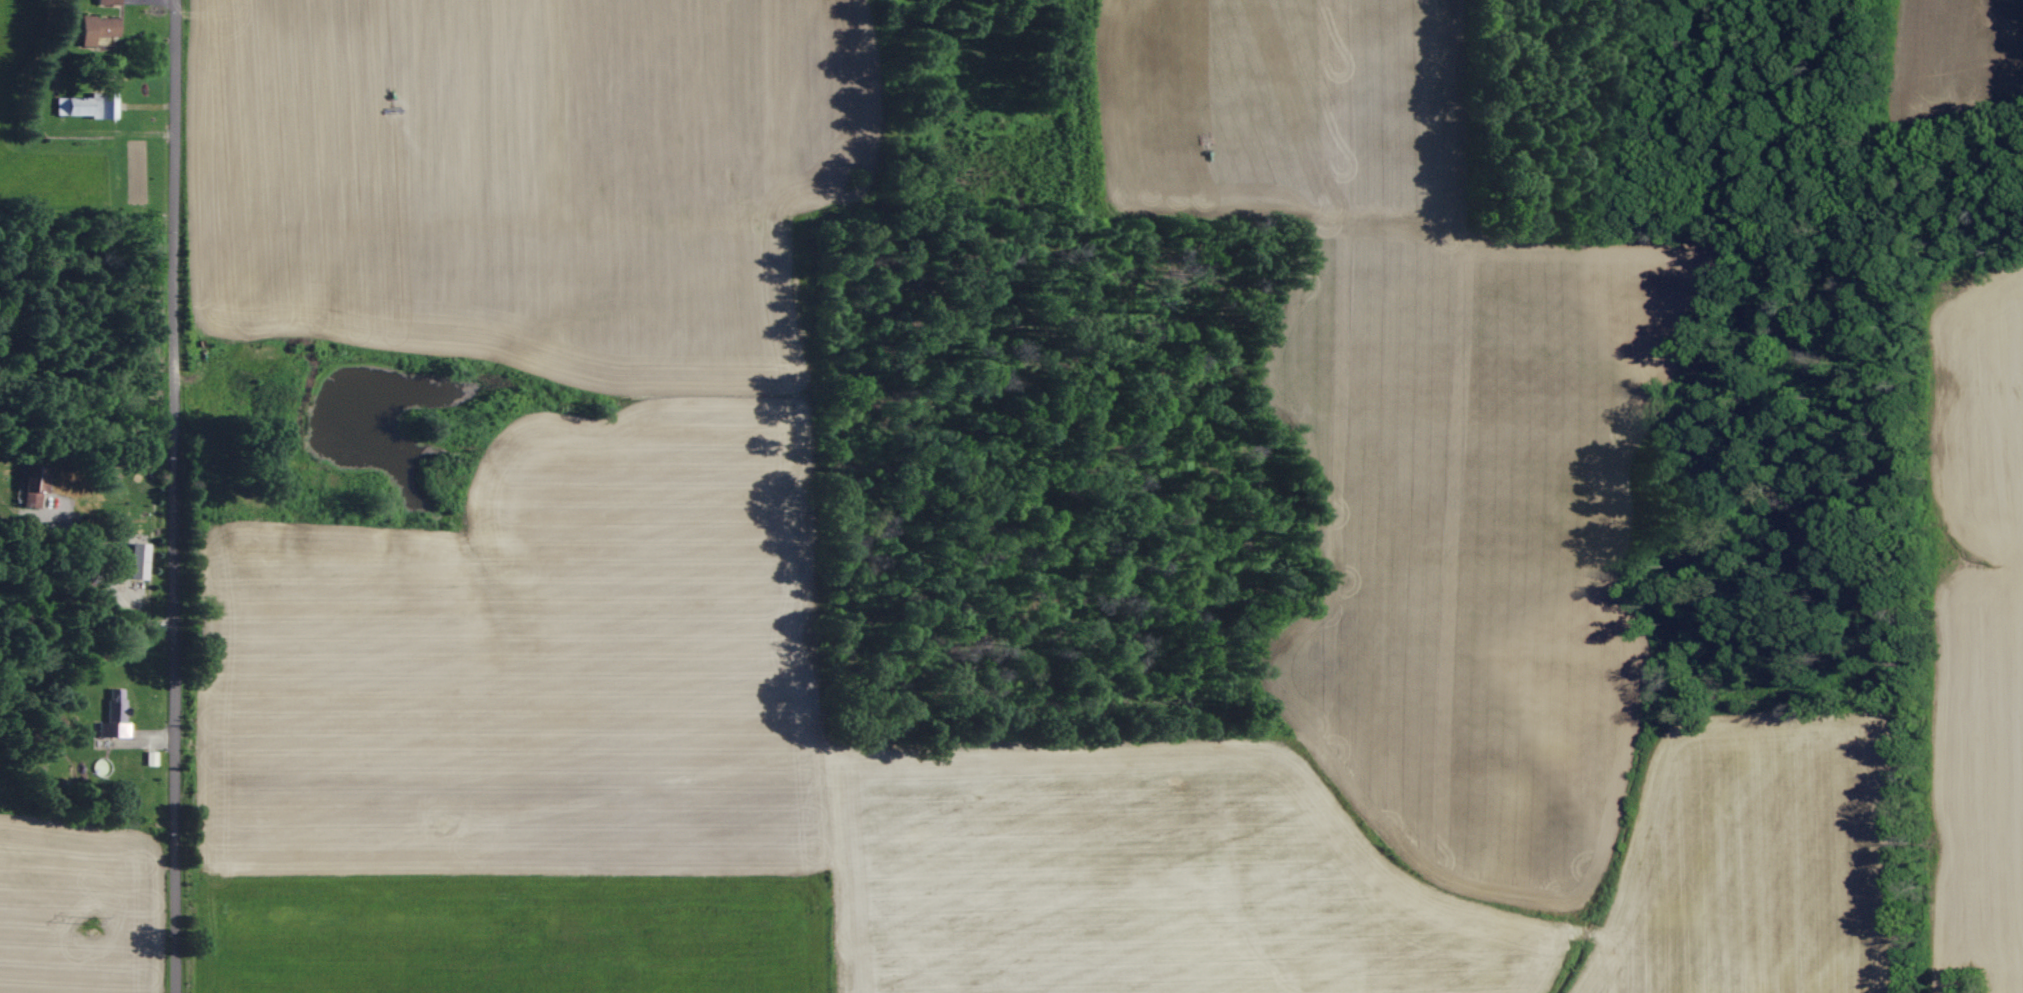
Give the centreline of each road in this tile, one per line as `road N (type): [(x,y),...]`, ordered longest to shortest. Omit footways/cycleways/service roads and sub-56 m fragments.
road 1 (residential): [(172,992),(170,0)]

